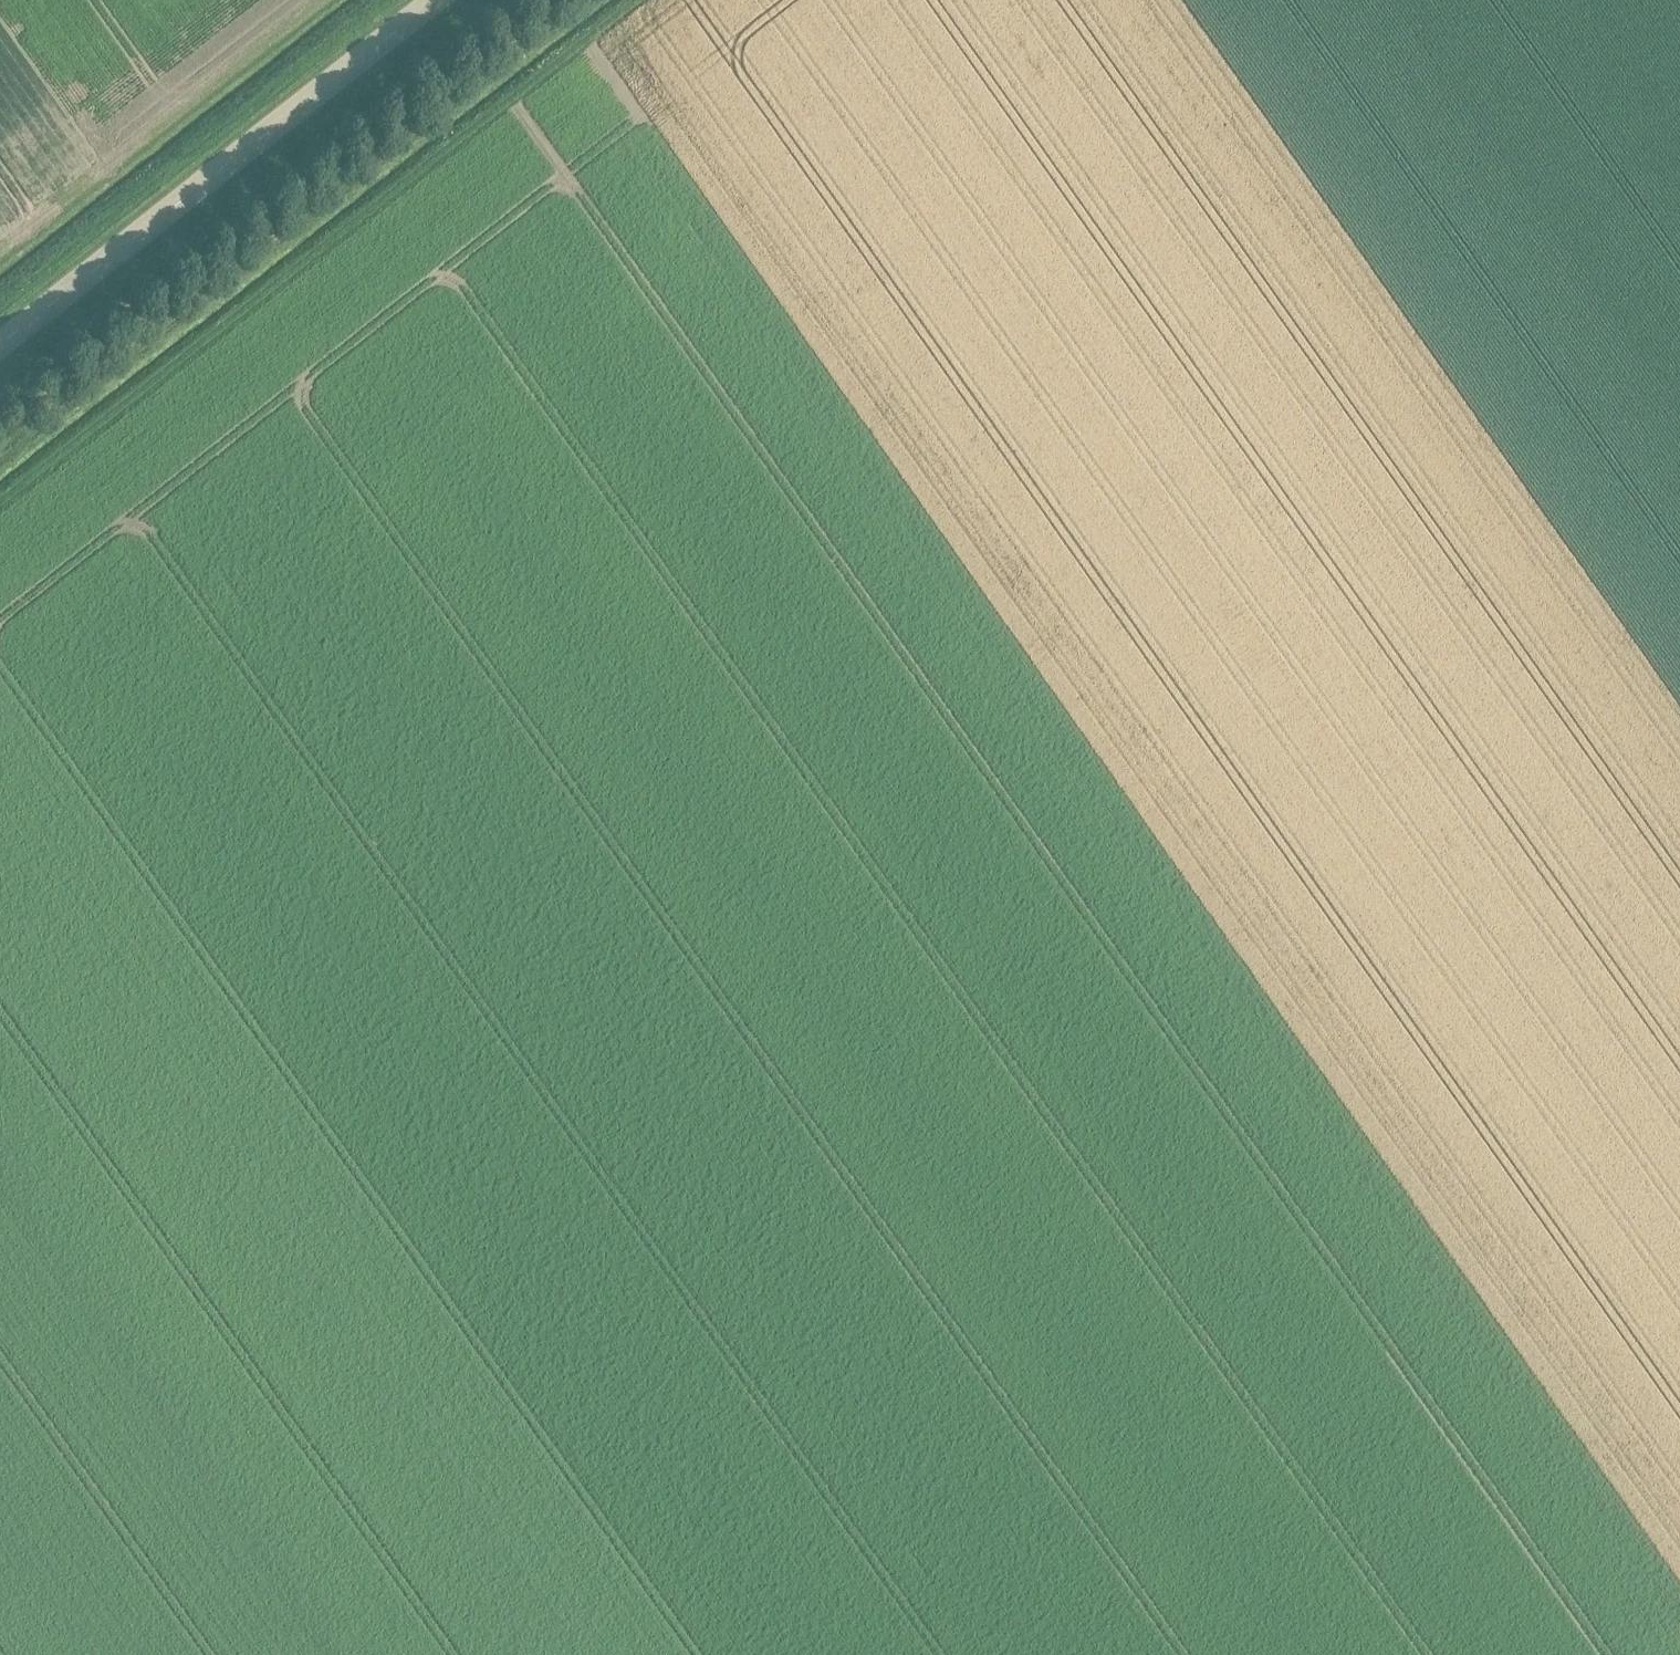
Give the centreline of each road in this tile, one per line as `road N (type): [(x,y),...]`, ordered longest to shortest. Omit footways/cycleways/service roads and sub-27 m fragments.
road 1 (unclassified): [(0,347),(434,0)]

